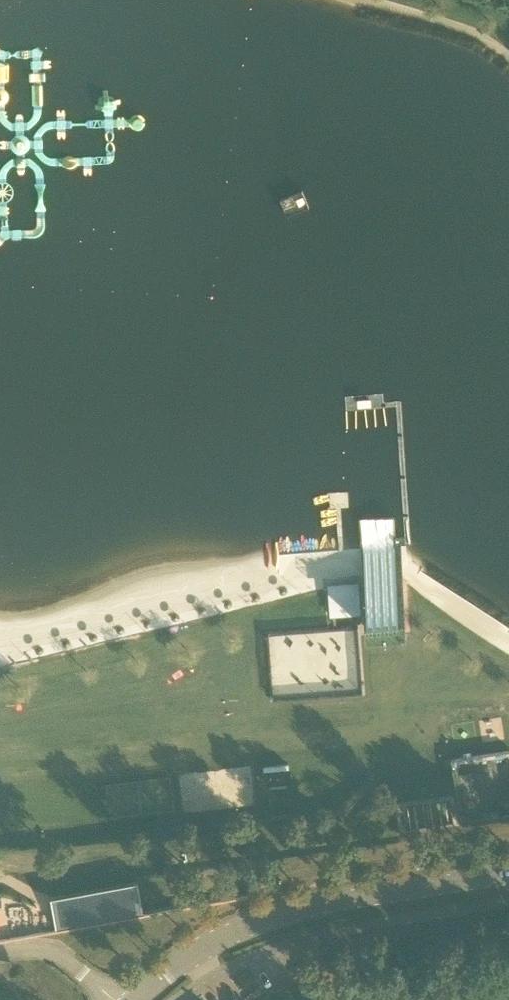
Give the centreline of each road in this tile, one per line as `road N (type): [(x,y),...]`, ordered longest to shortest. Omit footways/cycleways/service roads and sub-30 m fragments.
road 1 (tertiary): [(145,999),(224,937),(288,908),(508,874)]
road 2 (unclassified): [(0,953),(53,951),(114,999)]

